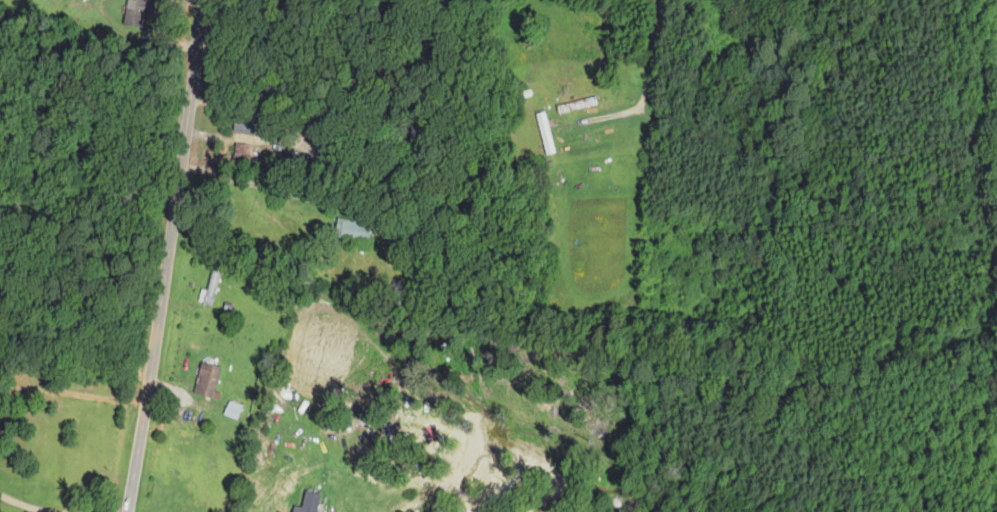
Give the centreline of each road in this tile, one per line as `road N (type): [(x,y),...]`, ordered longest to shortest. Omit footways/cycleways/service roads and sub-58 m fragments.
road 1 (residential): [(125,511),(201,0)]

